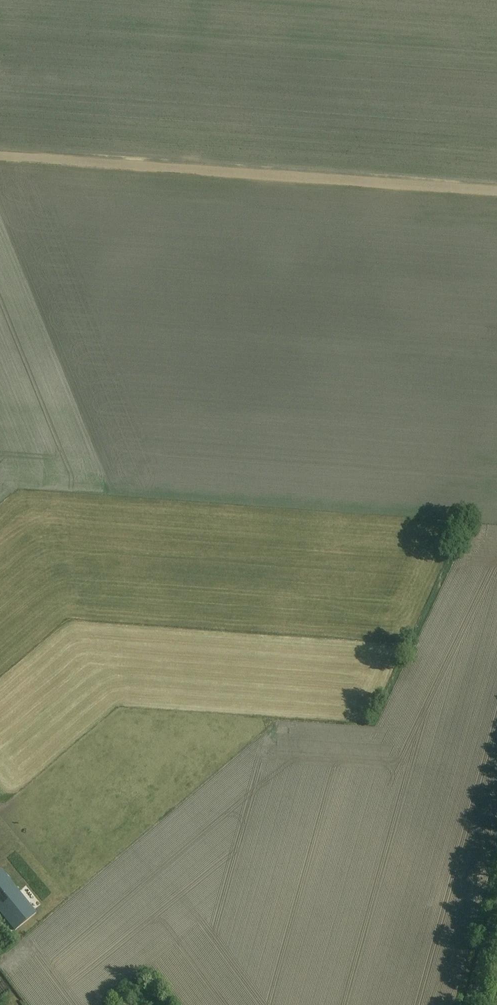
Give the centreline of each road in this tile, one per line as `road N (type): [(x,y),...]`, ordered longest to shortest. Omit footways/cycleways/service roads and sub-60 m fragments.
road 1 (track): [(0,155),(496,190)]

